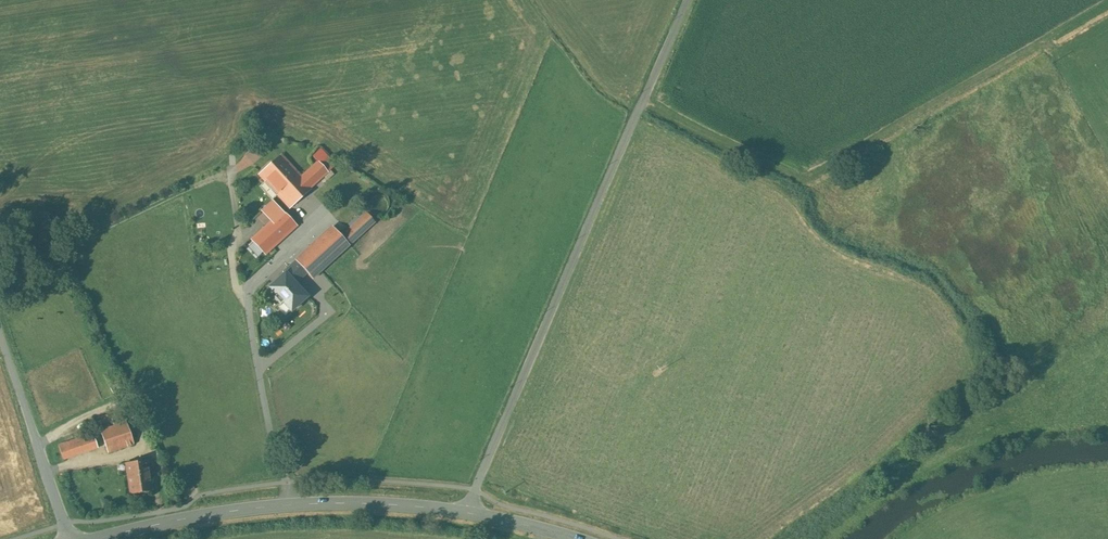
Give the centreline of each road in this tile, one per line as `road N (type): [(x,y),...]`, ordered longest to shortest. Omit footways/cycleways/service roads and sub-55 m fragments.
road 1 (unclassified): [(468,513),(686,0)]
road 2 (track): [(643,102),(801,176),(823,171),(1046,42),(1059,49)]
road 3 (tertiary): [(98,538),(292,505),(468,513)]
road 4 (track): [(0,252),(87,236),(232,169)]
road 5 (unclassified): [(0,336),(70,538)]

